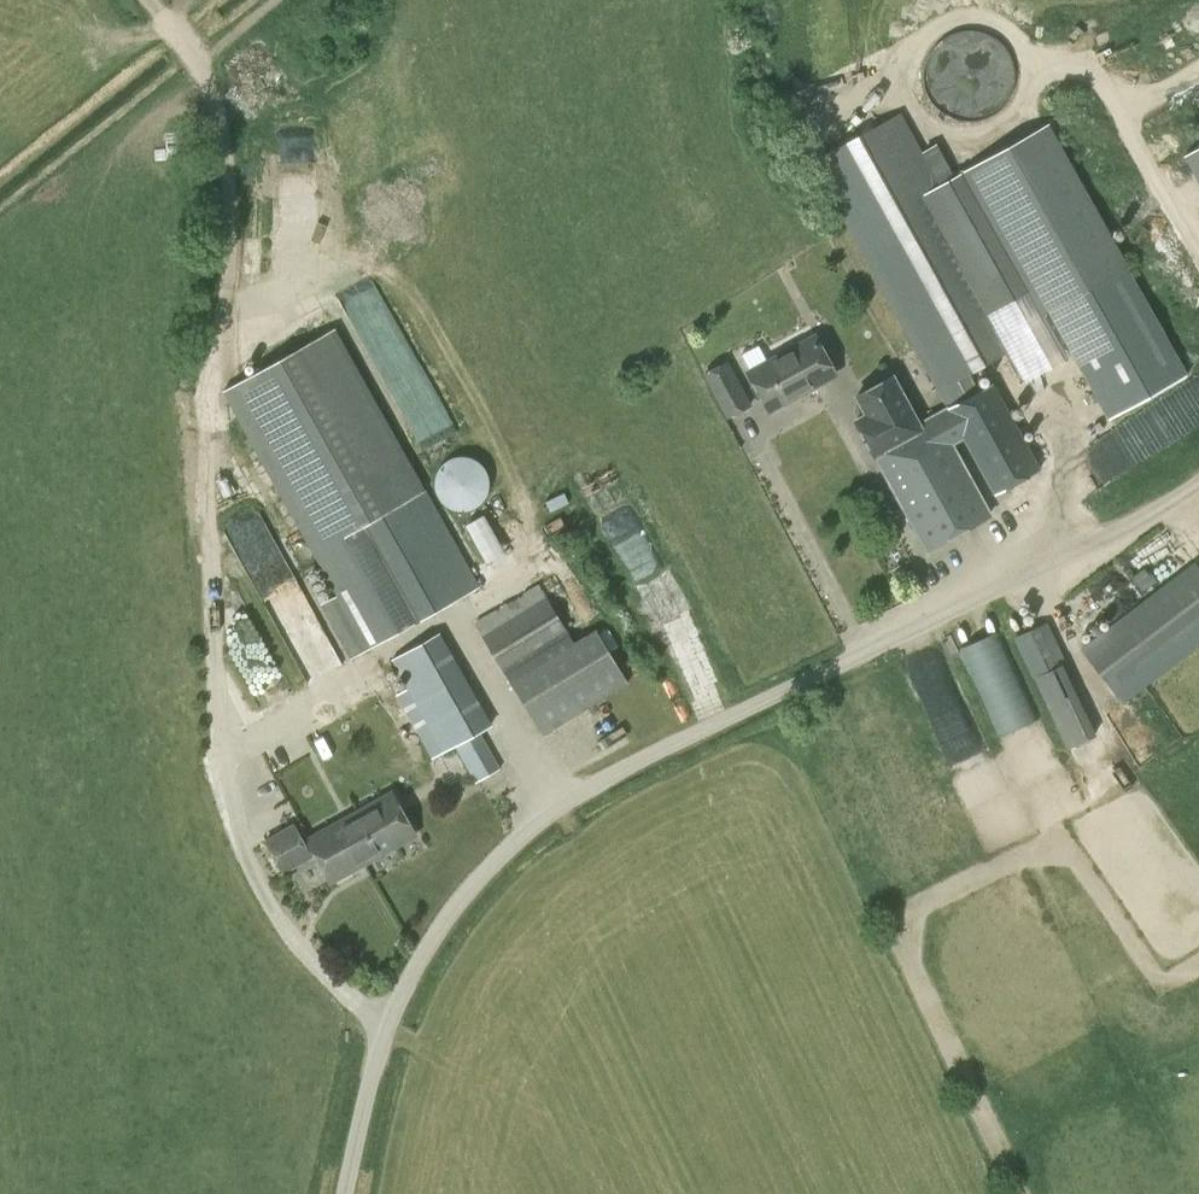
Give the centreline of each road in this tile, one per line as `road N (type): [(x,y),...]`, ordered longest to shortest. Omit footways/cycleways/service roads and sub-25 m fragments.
road 1 (unclassified): [(342,1193),(390,1012),(492,858),(589,775),(1198,483)]

